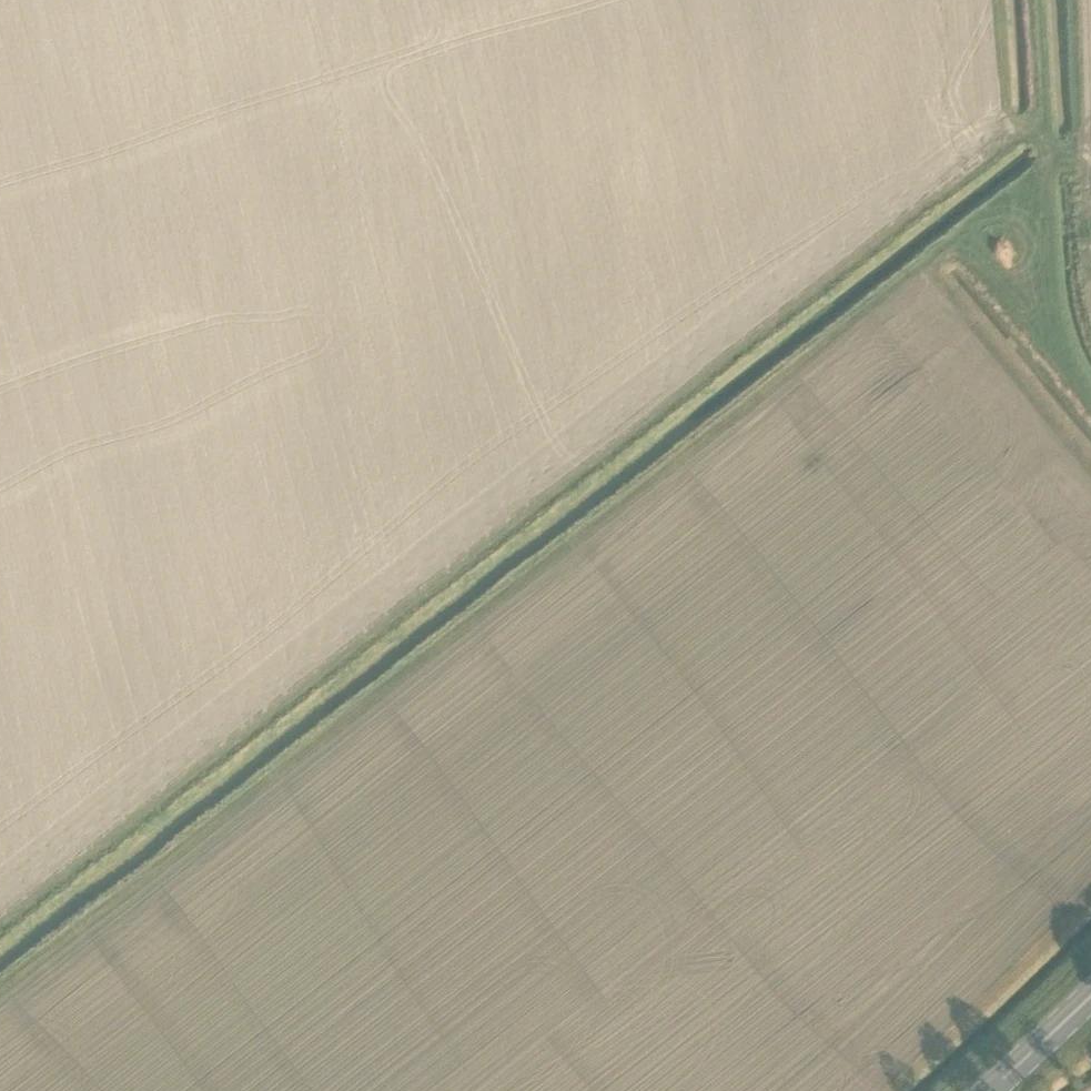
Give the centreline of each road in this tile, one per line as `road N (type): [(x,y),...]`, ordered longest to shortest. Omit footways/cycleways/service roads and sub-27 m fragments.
road 1 (track): [(1090,397),(1063,363),(1045,302),(1026,0)]
road 2 (primary): [(1090,985),(985,1090)]
road 3 (primary): [(990,1090),(1090,1009)]

